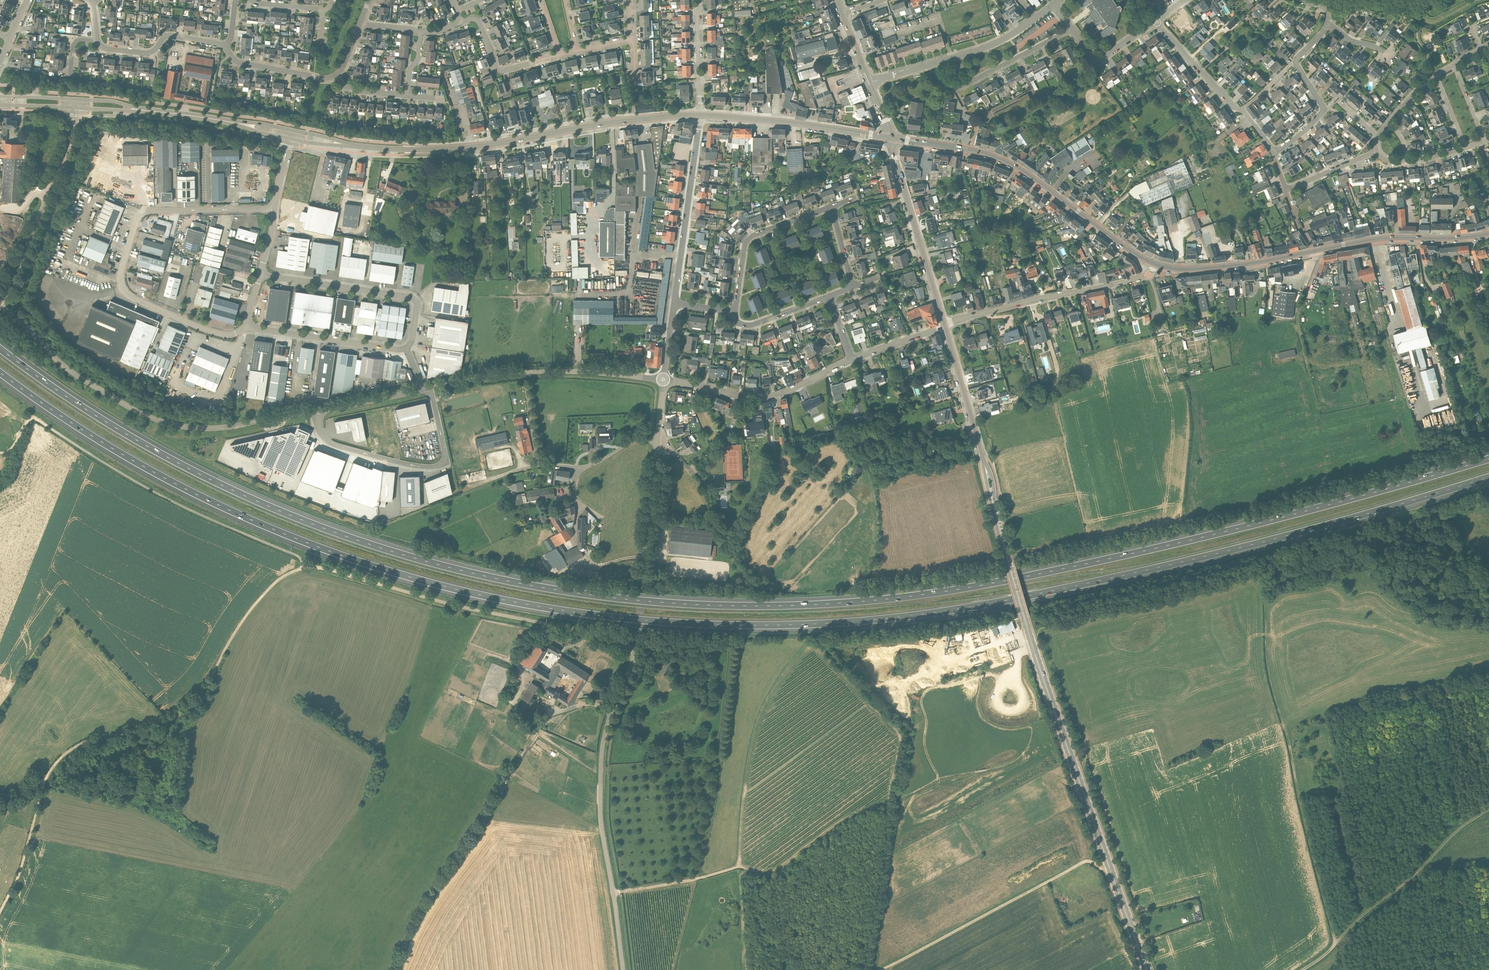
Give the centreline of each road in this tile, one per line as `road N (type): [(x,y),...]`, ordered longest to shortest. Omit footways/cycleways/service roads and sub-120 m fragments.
road 1 (motorway): [(1488,458),(1202,537),(958,589),(805,605),(668,603),(482,575),(318,526),(148,446),(0,348)]
road 2 (motorway): [(0,373),(150,471),(314,546),(483,596),(682,623),(852,622),(1012,599),(1276,539),(1488,478)]
road 3 (tertiary): [(1147,969),(1041,671),(993,502)]
road 4 (track): [(888,803),(900,734),(813,649),(762,720),(739,867)]
road 5 (track): [(1336,944),(1269,681),(1265,581)]
road 6 (unclassified): [(279,580),(324,568),(635,648)]
road 7 (secondary): [(700,115),(443,149),(341,144)]
road 8 (unclassified): [(316,411),(208,429),(168,424),(78,377),(0,306)]
road 9 (unclassified): [(274,209),(142,213),(122,271),(127,295),(198,327),(228,335),(245,323)]
road 10 (secondary): [(1155,264),(1008,163),(890,138)]
road 11 (track): [(888,803),(838,822),(776,868),(739,867),(626,891)]
road 12 (unclassified): [(623,969),(601,815),(602,751),(613,710)]
road 13 (track): [(1115,866),(1082,863),(881,969)]
road 14 (unclassified): [(426,389),(446,455),(437,466),(333,445),(316,411)]
road 15 (unclassified): [(635,648),(657,440)]
road 16 (tertiary): [(0,301),(68,151),(74,108)]
road 17 (unclassified): [(406,348),(417,307),(411,297),(260,275)]
road 18 (residential): [(945,326),(1144,276)]
road 19 (track): [(1488,809),(1336,944)]
road 20 (residential): [(663,380),(769,397),(852,360)]
road 21 (tertiary): [(945,326),(890,138)]
road 22 (secondary): [(890,138),(700,115)]
road 23 (residential): [(674,304),(700,115)]
road 24 (secondary): [(1314,251),(1488,233)]
road 25 (track): [(868,969),(888,803)]
road 26 (residential): [(932,64),(942,82),(961,87),(1071,29)]
road 27 (unclassified): [(245,323),(406,348)]
road 28 (residential): [(832,207),(750,237),(735,311)]
road 29 (secondary): [(1155,264),(1191,269),(1314,251)]
road 30 (tertiary): [(985,466),(945,326)]
road 31 (unclassified): [(663,380),(524,372)]
road 32 (residential): [(457,21),(478,22),(499,71),(560,55)]
road 33 (residential): [(224,46),(169,35),(144,53),(97,41)]
road 34 (residential): [(538,466),(583,468),(632,441),(657,440)]
road 35 (residential): [(1241,110),(1156,22)]
road 36 (residential): [(1273,153),(1323,110),(1296,63)]

